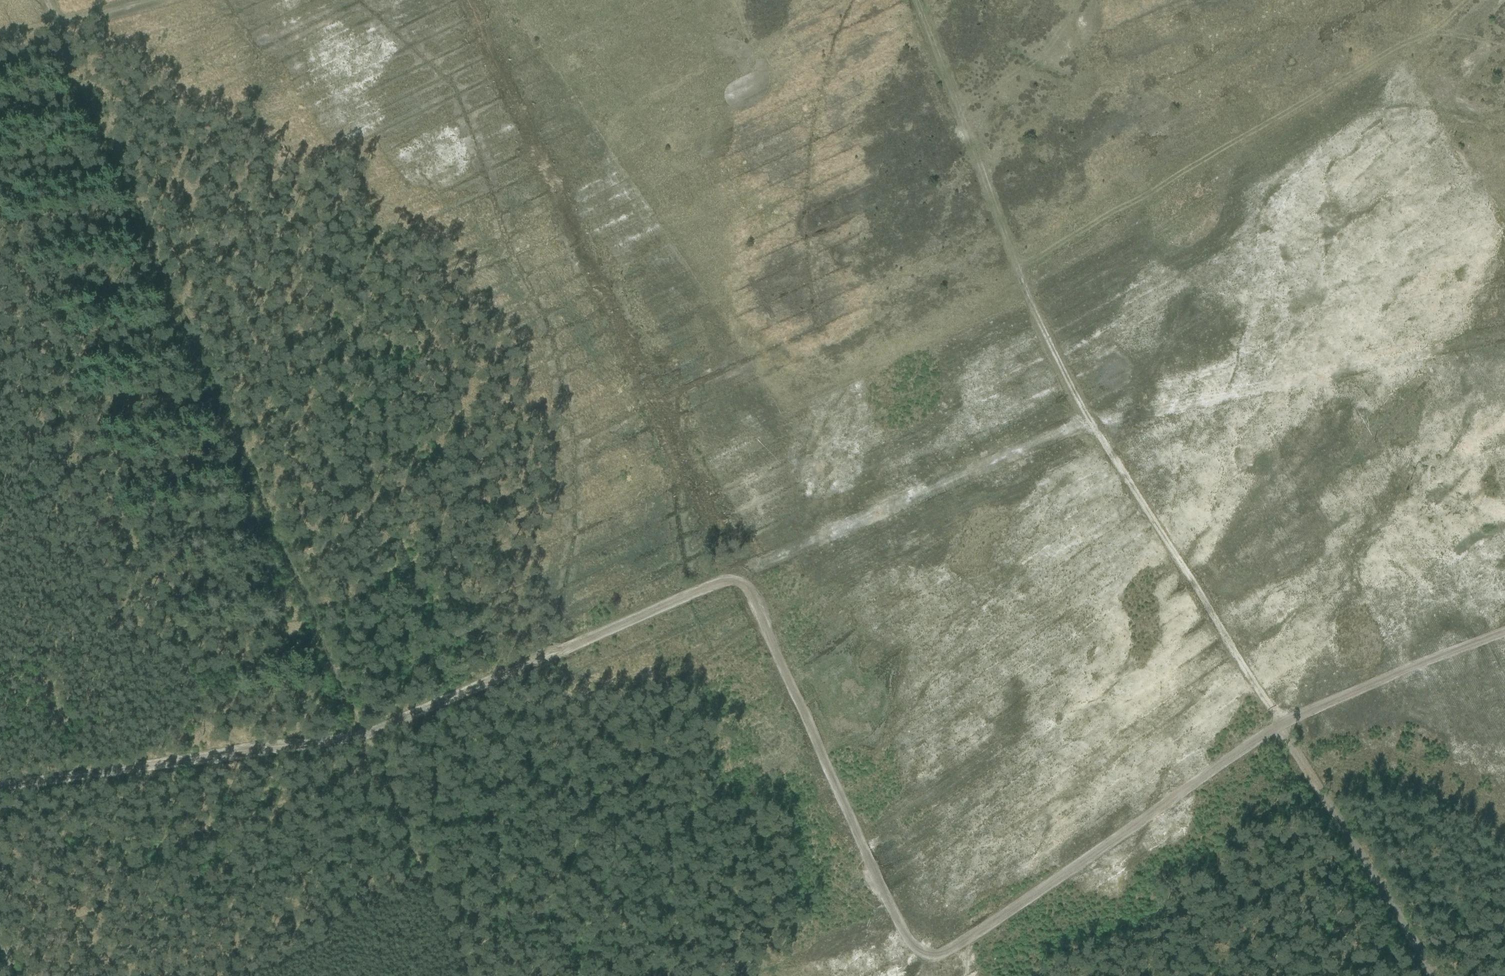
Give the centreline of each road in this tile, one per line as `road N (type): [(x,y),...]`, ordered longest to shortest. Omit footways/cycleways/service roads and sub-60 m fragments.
road 1 (track): [(0,789),(371,733),(728,580),(925,962),(1278,728),(1504,635)]
road 2 (track): [(1435,975),(1278,728)]

